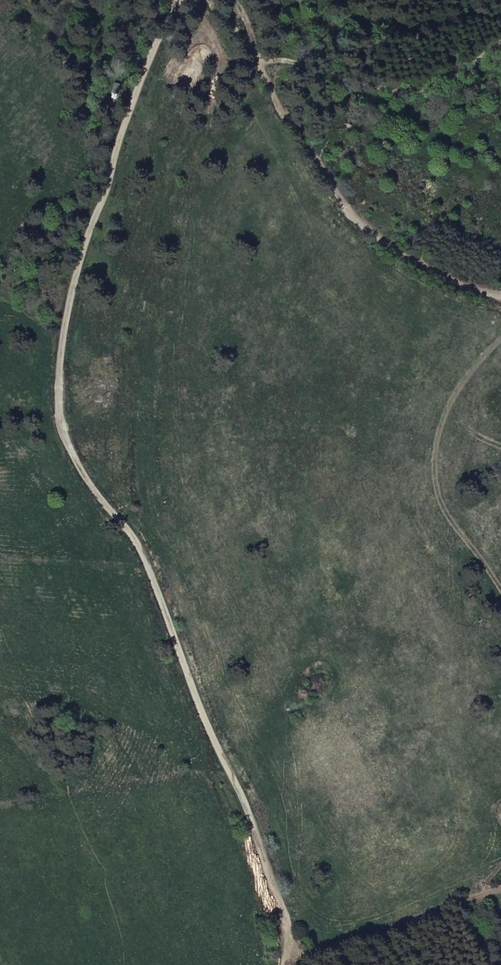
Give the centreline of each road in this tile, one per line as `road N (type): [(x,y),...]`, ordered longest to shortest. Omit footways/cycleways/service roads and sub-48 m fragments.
road 1 (track): [(294,954),(262,850),(133,544),(65,439),(59,403),(67,302),(134,99),(179,0)]
road 2 (track): [(261,62),(293,127),(372,232),(452,283),(500,293)]
road 3 (track): [(261,62),(288,60),(362,84),(422,81),(500,42)]
road 4 (track): [(500,884),(363,938),(294,954)]

